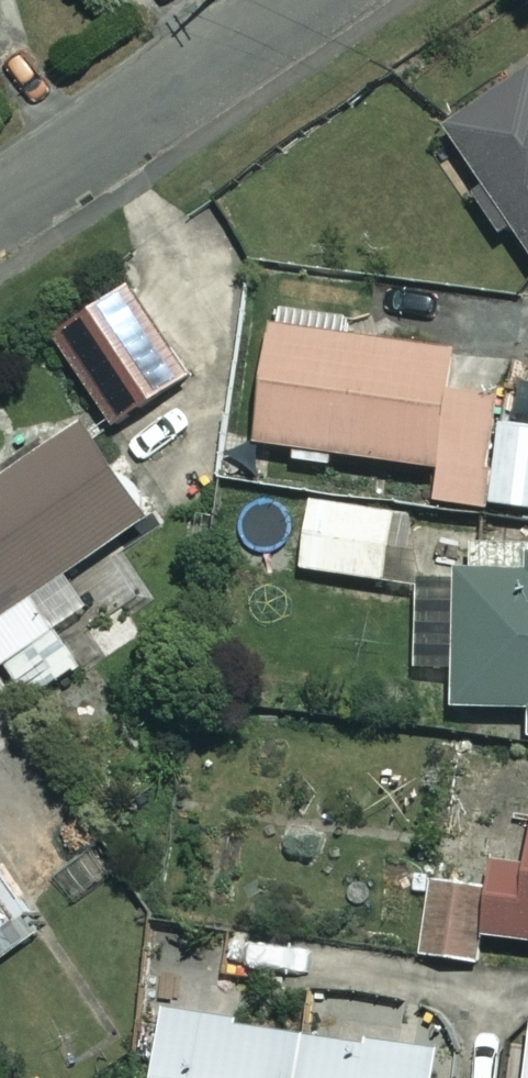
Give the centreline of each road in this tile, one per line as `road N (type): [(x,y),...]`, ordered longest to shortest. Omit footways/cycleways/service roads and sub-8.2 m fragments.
road 1 (residential): [(305,0),(0,206)]

